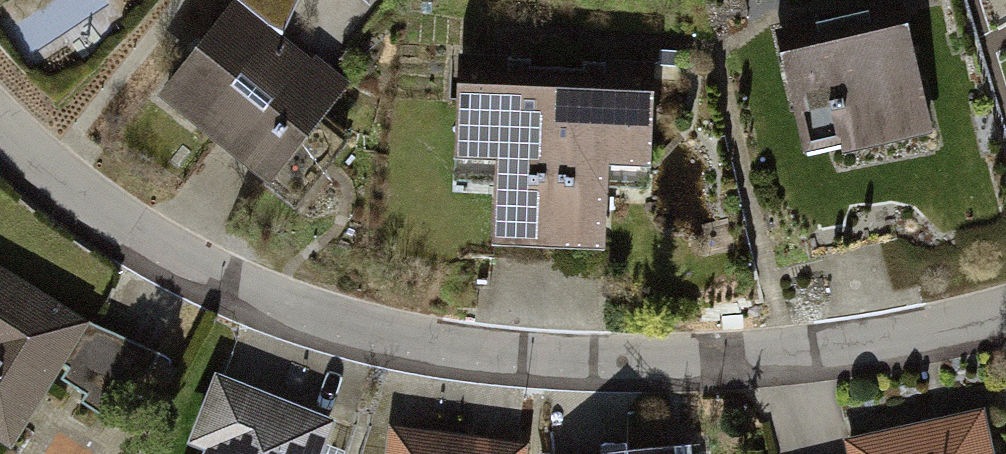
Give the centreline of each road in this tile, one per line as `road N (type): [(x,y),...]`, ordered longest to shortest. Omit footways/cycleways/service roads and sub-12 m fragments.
road 1 (residential): [(0,130),(120,229),(198,272),(283,309),(430,348),(568,364),(661,364),(856,344),(1005,314)]

